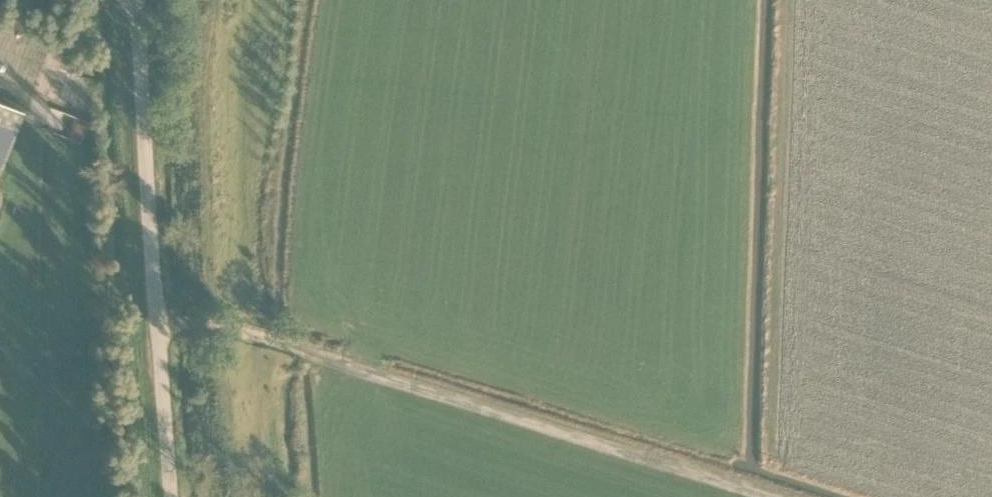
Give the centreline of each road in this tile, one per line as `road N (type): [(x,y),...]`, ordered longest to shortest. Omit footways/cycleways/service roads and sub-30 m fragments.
road 1 (unclassified): [(172,496),(138,0)]

